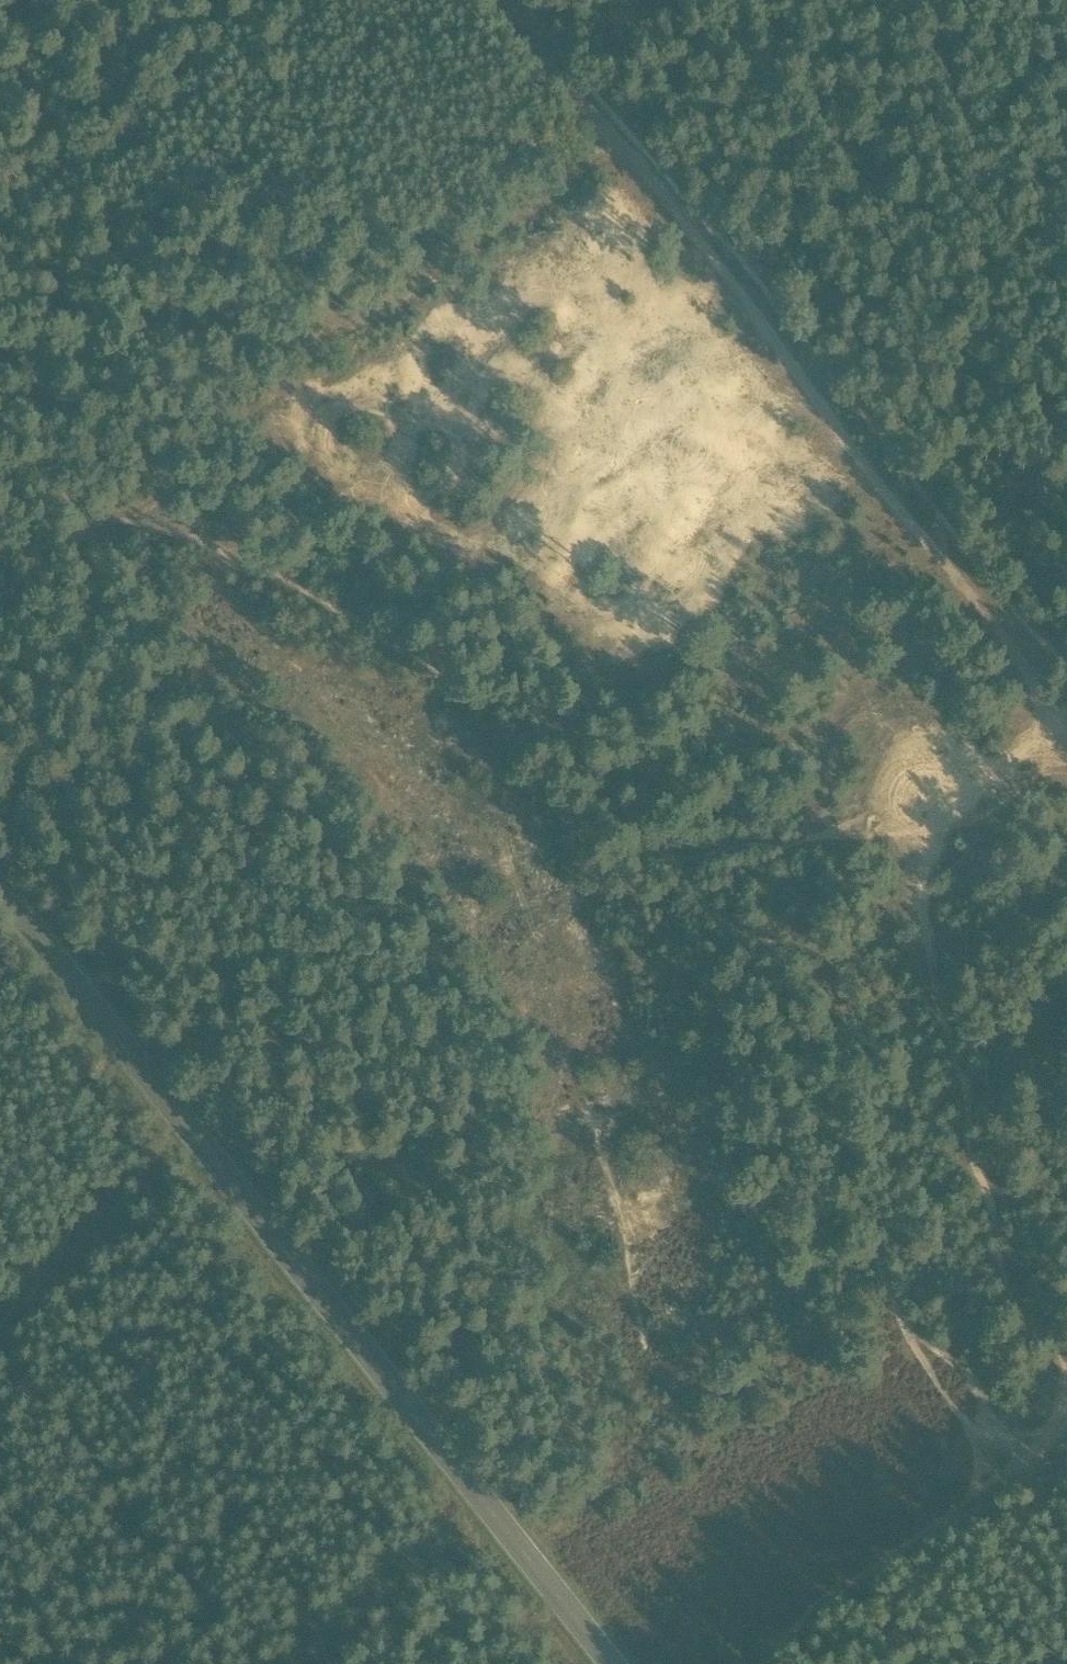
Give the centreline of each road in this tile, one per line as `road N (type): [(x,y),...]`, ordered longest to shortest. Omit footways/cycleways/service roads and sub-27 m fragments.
road 1 (unclassified): [(0,891),(610,1663)]
road 2 (track): [(499,0),(753,309),(1066,736)]
road 3 (track): [(199,1143),(0,1311)]
road 4 (track): [(314,1663),(492,1516)]

